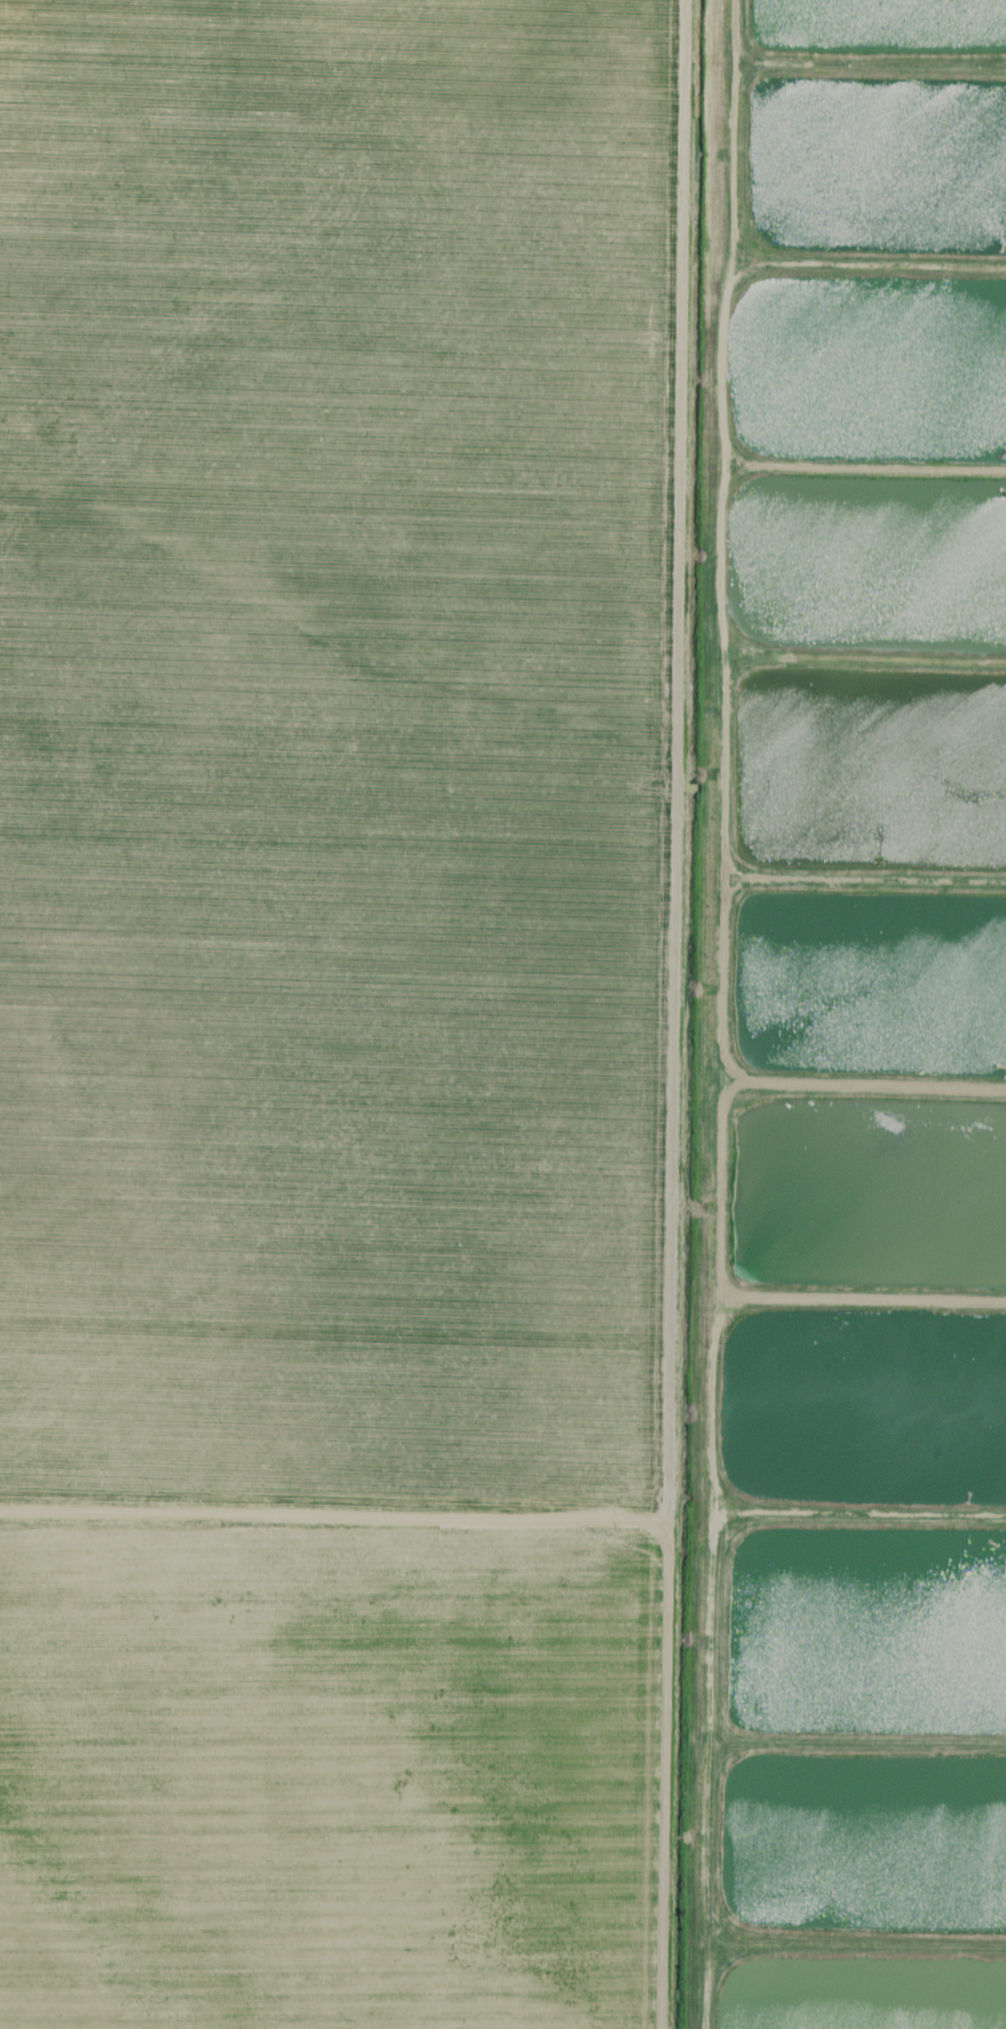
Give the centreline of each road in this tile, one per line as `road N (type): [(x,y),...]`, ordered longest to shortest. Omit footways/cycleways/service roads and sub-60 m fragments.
road 1 (track): [(723,0),(710,1493),(695,1904),(704,1951),(703,2028)]

